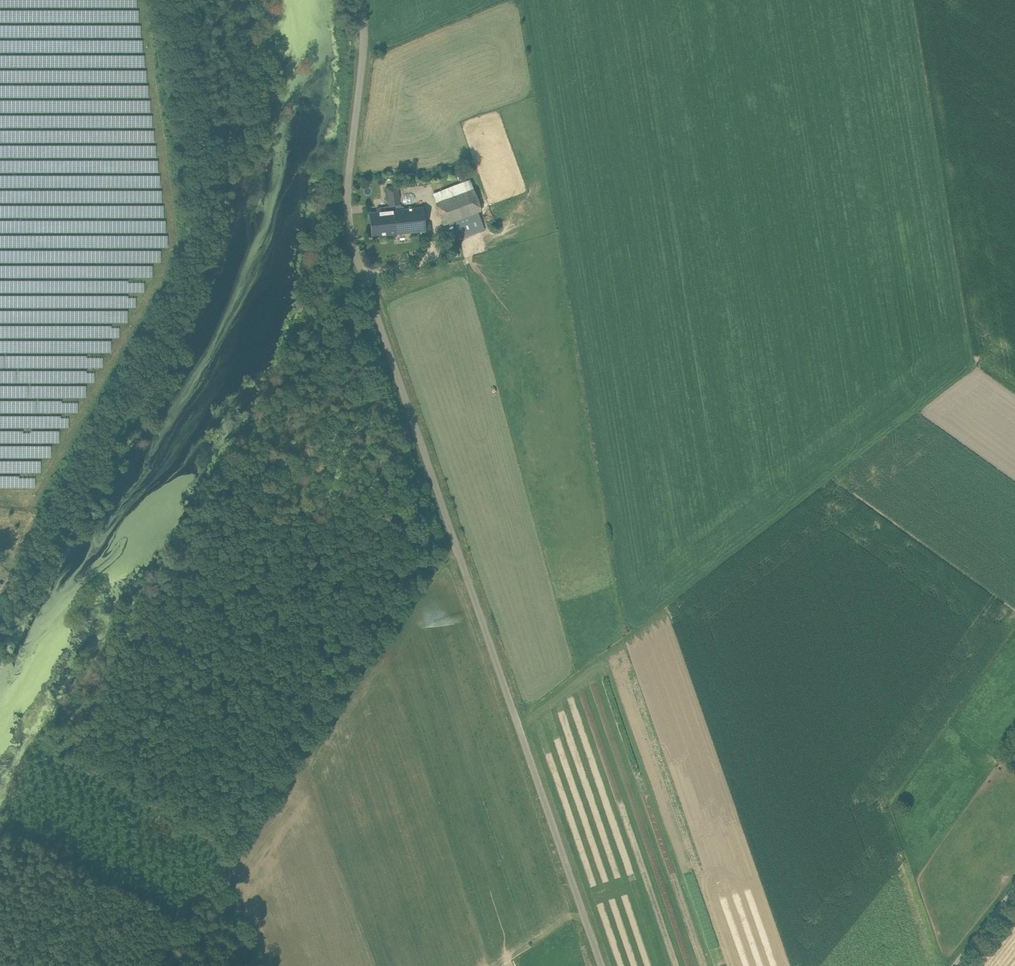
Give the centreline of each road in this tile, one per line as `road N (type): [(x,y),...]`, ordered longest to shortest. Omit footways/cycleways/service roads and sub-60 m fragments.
road 1 (unclassified): [(602,965),(353,245),(348,192),(361,0)]
road 2 (track): [(150,965),(224,863)]

